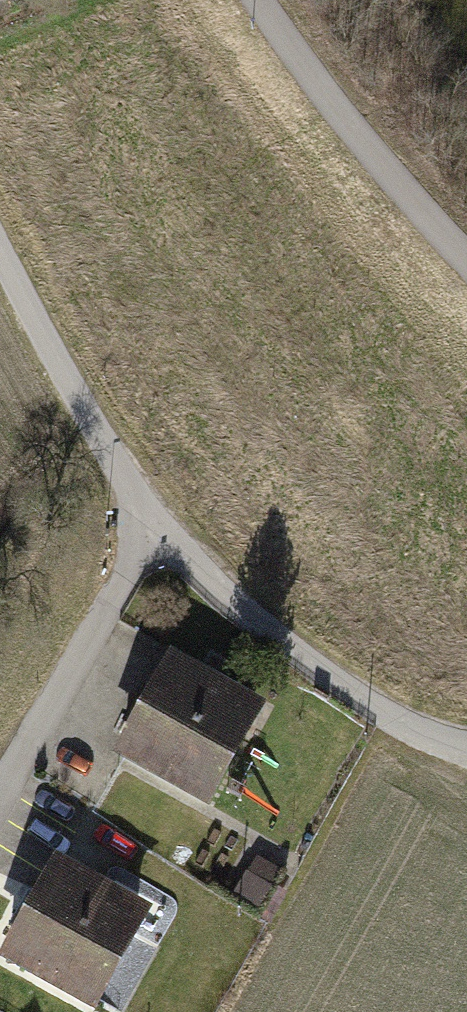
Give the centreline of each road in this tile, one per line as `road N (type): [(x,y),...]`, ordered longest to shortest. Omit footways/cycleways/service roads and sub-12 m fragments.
road 1 (residential): [(147,534),(394,726),(439,746),(466,747)]
road 2 (track): [(256,0),(339,115),(466,264)]
road 3 (residential): [(0,262),(147,534)]
road 4 (residential): [(147,534),(0,797)]

